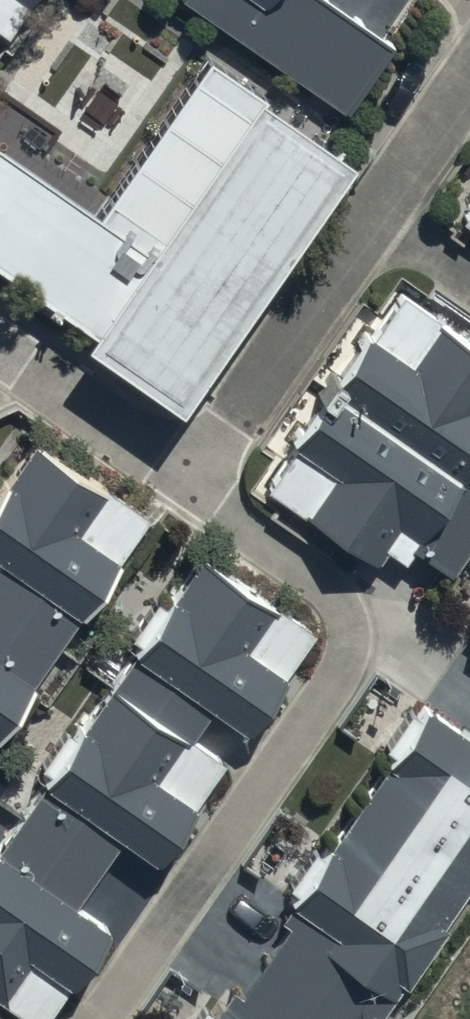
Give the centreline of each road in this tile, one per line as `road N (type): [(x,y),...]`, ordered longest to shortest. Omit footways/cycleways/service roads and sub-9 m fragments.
road 1 (residential): [(201,479),(310,567),(341,603),(353,626),(348,656),(107,1018)]
road 2 (residential): [(201,479),(469,80)]
road 3 (residential): [(0,345),(201,479)]

